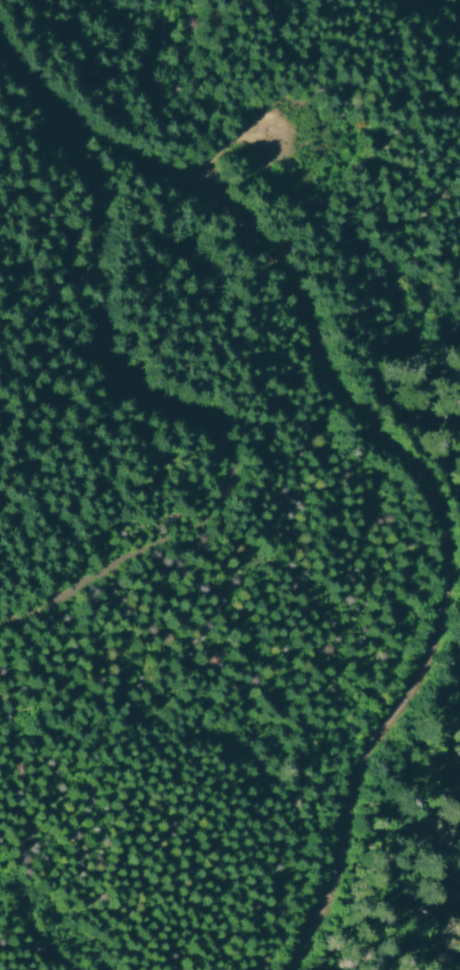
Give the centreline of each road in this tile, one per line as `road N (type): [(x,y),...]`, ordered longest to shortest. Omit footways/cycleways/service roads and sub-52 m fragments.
road 1 (residential): [(282,969),(331,861),(354,780),(424,666),(436,632),(446,532),(435,494),(411,460),(322,369),(274,256),(193,187),(86,130),(36,68),(2,0)]
road 2 (track): [(66,109),(108,202),(108,365),(120,386),(143,401),(214,433),(231,453),(235,479),(198,524),(0,621)]

